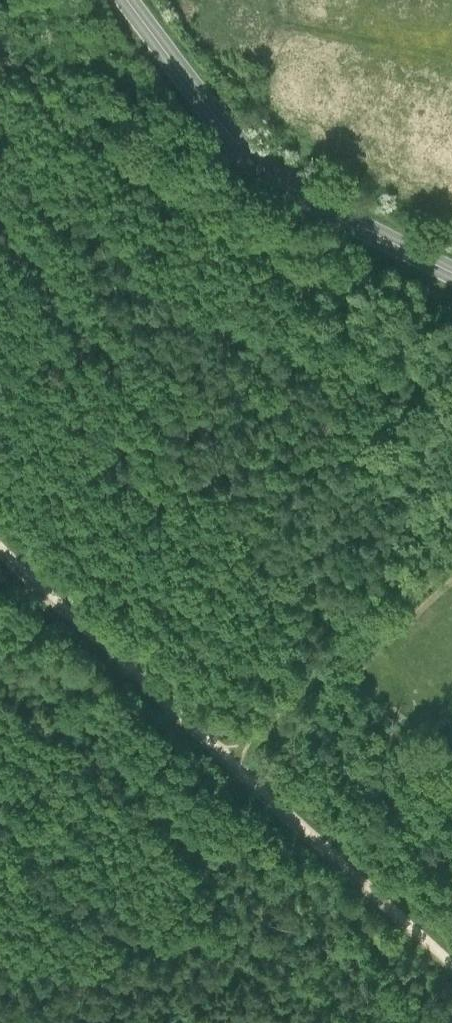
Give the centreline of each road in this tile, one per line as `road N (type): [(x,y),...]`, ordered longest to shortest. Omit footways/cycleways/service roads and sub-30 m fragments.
road 1 (track): [(0,59),(188,209),(451,382)]
road 2 (tertiary): [(127,0),(257,163),(451,272)]
road 3 (track): [(0,552),(231,764)]
road 4 (track): [(451,549),(231,764)]
road 5 (track): [(451,967),(231,764)]

